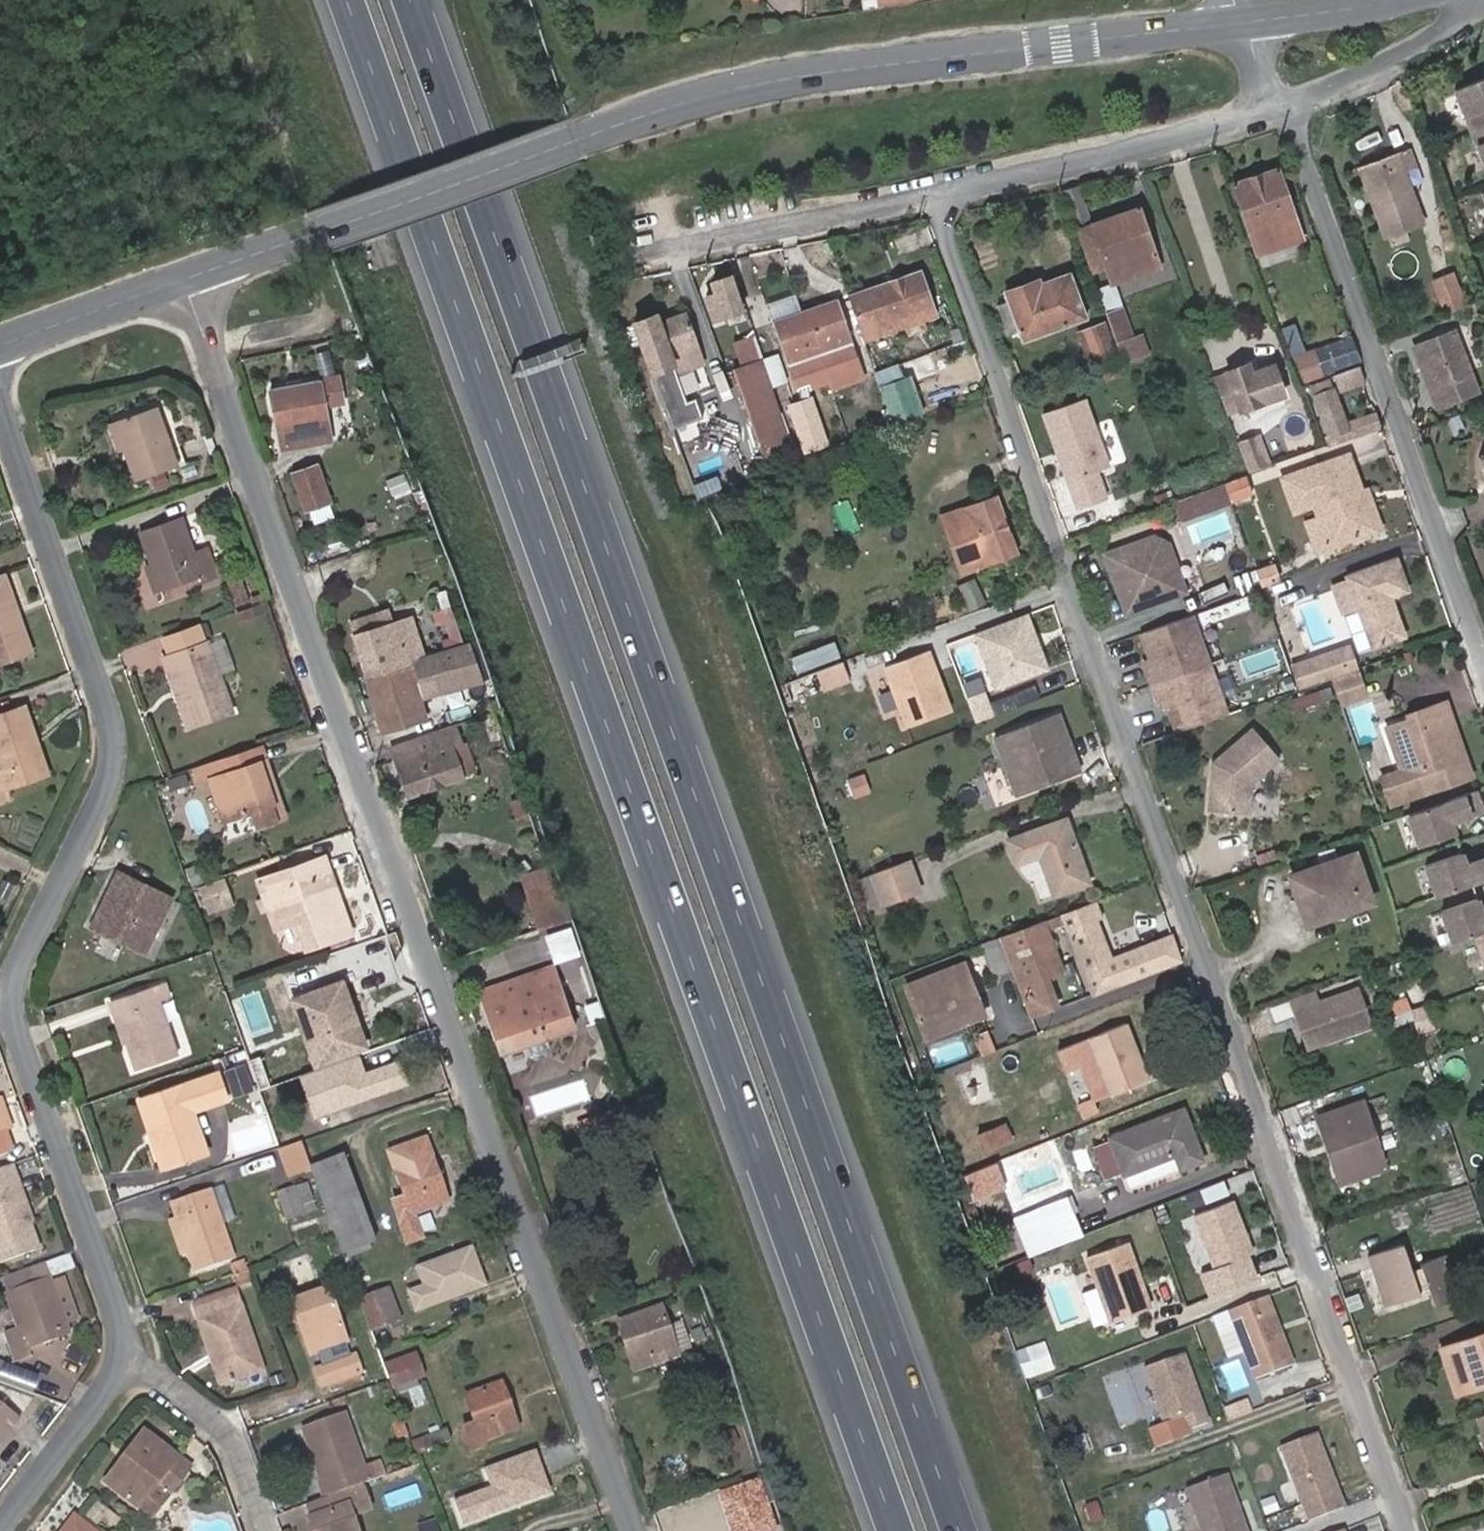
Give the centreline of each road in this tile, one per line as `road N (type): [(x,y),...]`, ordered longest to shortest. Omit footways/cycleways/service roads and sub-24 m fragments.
road 1 (motorway): [(350,0),(900,1530)]
road 2 (motorway): [(963,1530),(415,0)]
road 3 (residential): [(1403,1530),(941,200)]
road 4 (residential): [(646,1530),(188,278)]
road 5 (tertiary): [(188,278),(532,153),(747,86),(1249,24)]
road 6 (residential): [(0,401),(126,746),(15,1002)]
road 7 (residential): [(1283,106),(1483,672)]
road 8 (residential): [(15,1002),(136,1343)]
road 9 (residential): [(941,200),(1283,106)]
road 10 (residential): [(668,248),(941,200)]
road 11 (residential): [(136,1343),(238,1429),(279,1530)]
road 12 (residential): [(136,1343),(5,1530)]
road 13 (residential): [(1283,106),(1376,70),(1482,0)]
road 14 (tertiary): [(0,346),(188,278)]
road 15 (tertiary): [(1249,24),(1391,0)]

